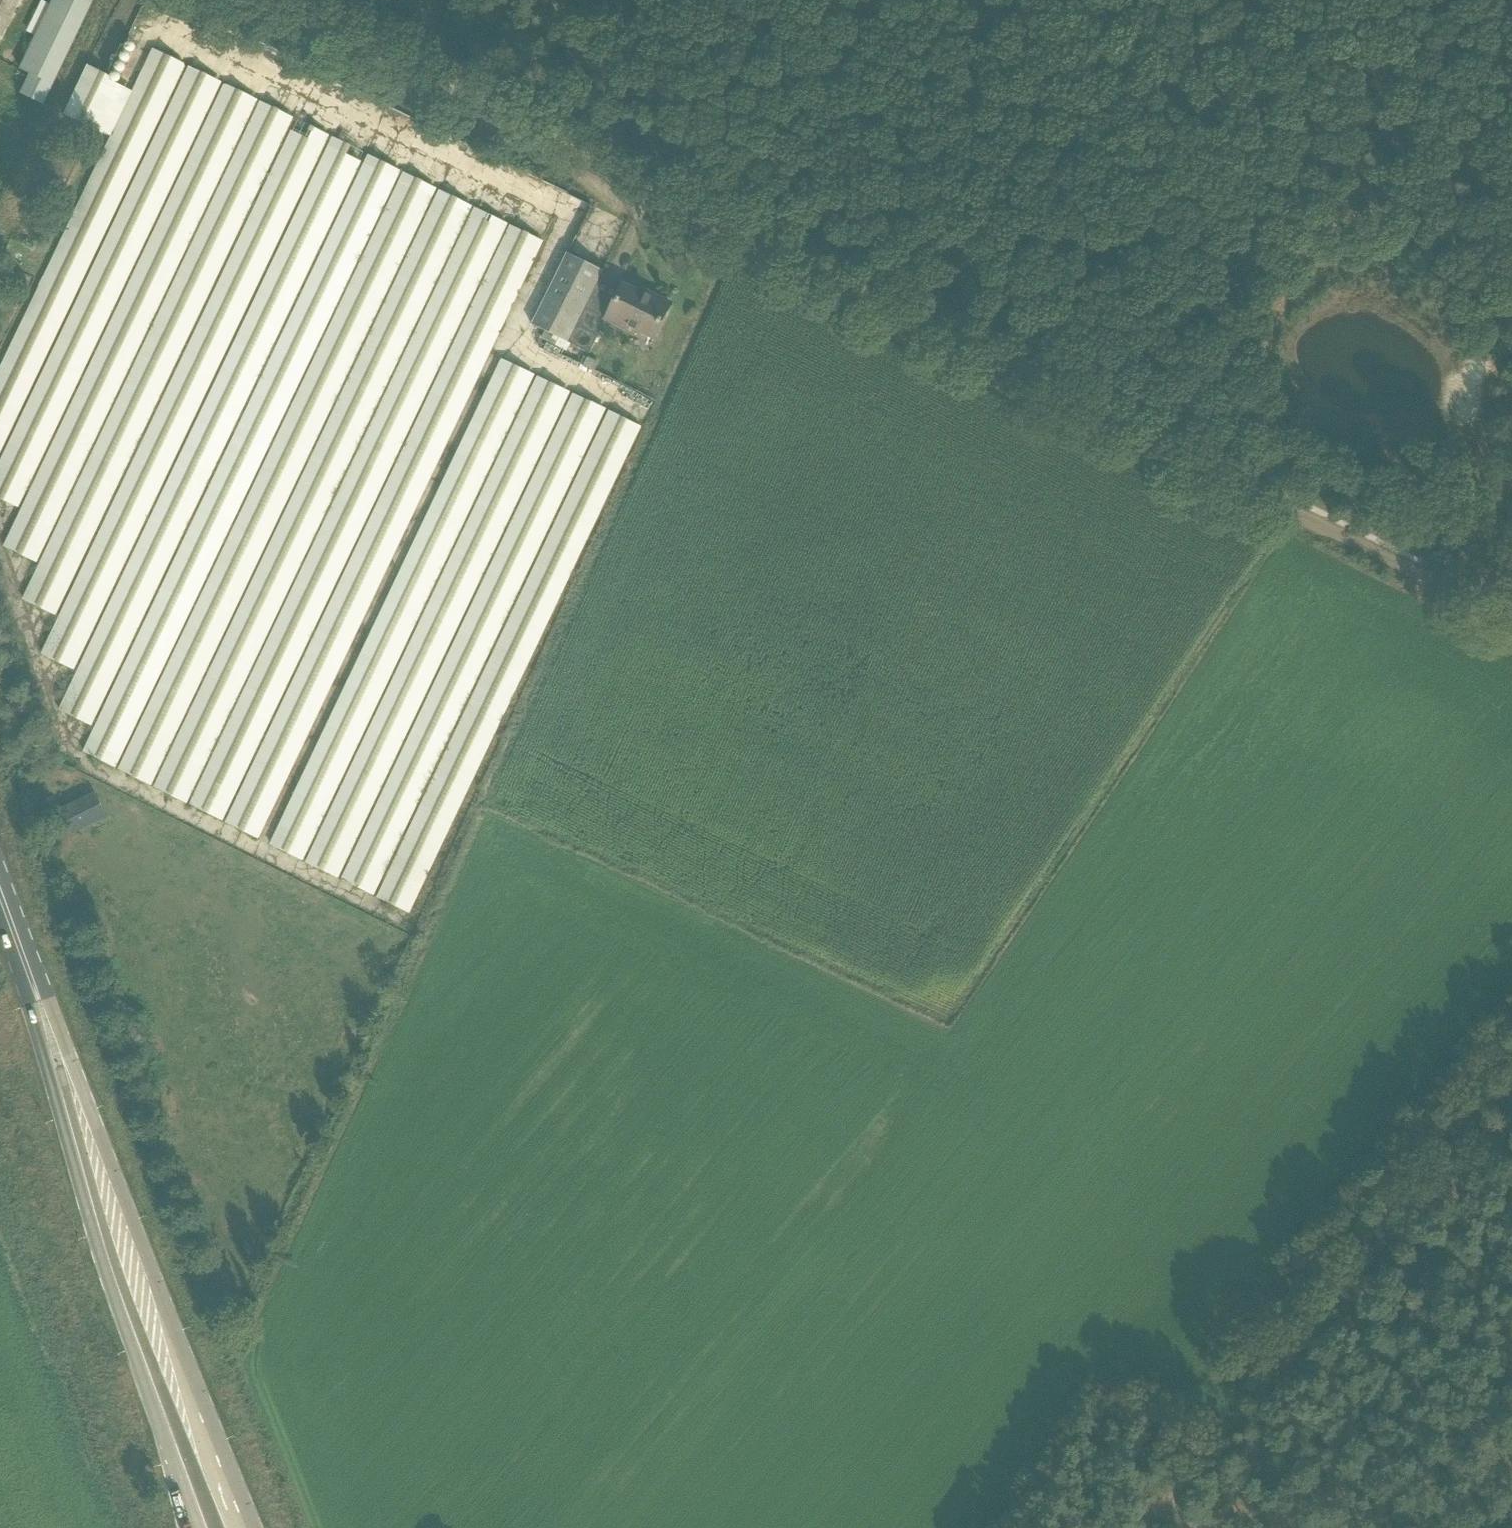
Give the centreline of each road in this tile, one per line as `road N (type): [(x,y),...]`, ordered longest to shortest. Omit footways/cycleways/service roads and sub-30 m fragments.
road 1 (track): [(1462,595),(245,0)]
road 2 (track): [(1511,1080),(1166,1509),(1213,1527)]
road 3 (primary): [(249,1527),(154,1275),(47,1026)]
road 4 (primary): [(47,1026),(73,1145),(196,1527)]
road 5 (primary): [(47,1026),(0,894)]

